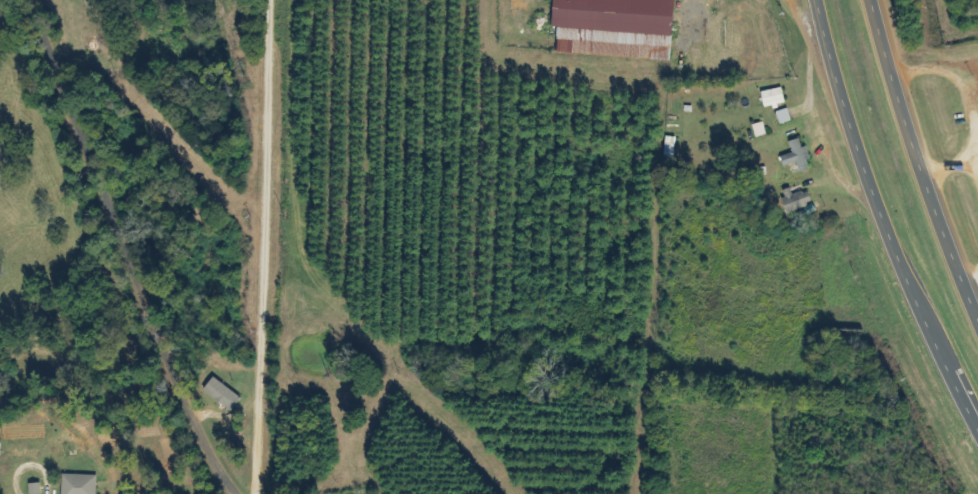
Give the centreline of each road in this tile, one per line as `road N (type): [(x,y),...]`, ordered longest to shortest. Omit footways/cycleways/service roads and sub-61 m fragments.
road 1 (residential): [(245,493),(187,404),(33,0)]
road 2 (residential): [(295,493),(274,343),(270,0)]
road 3 (trunk): [(815,0),(866,178),(977,433)]
road 4 (trunk): [(977,322),(905,123),(871,0)]

